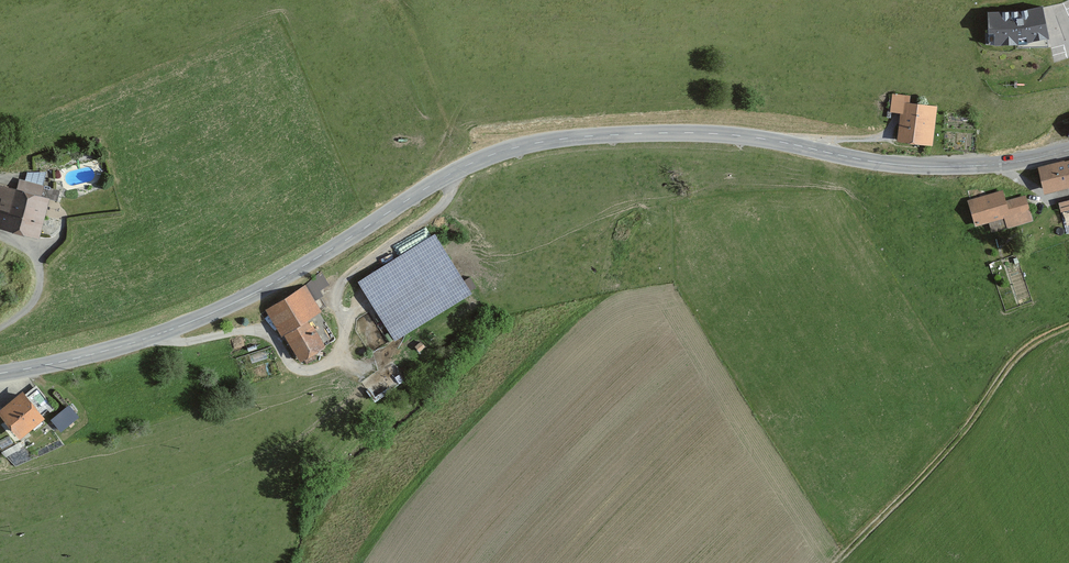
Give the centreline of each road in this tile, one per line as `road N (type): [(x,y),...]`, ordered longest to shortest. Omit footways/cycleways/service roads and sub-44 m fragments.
road 1 (tertiary): [(1068,151),(966,167),(893,164),(721,135),(538,142),(452,173),(258,288),(157,335),(0,374)]

